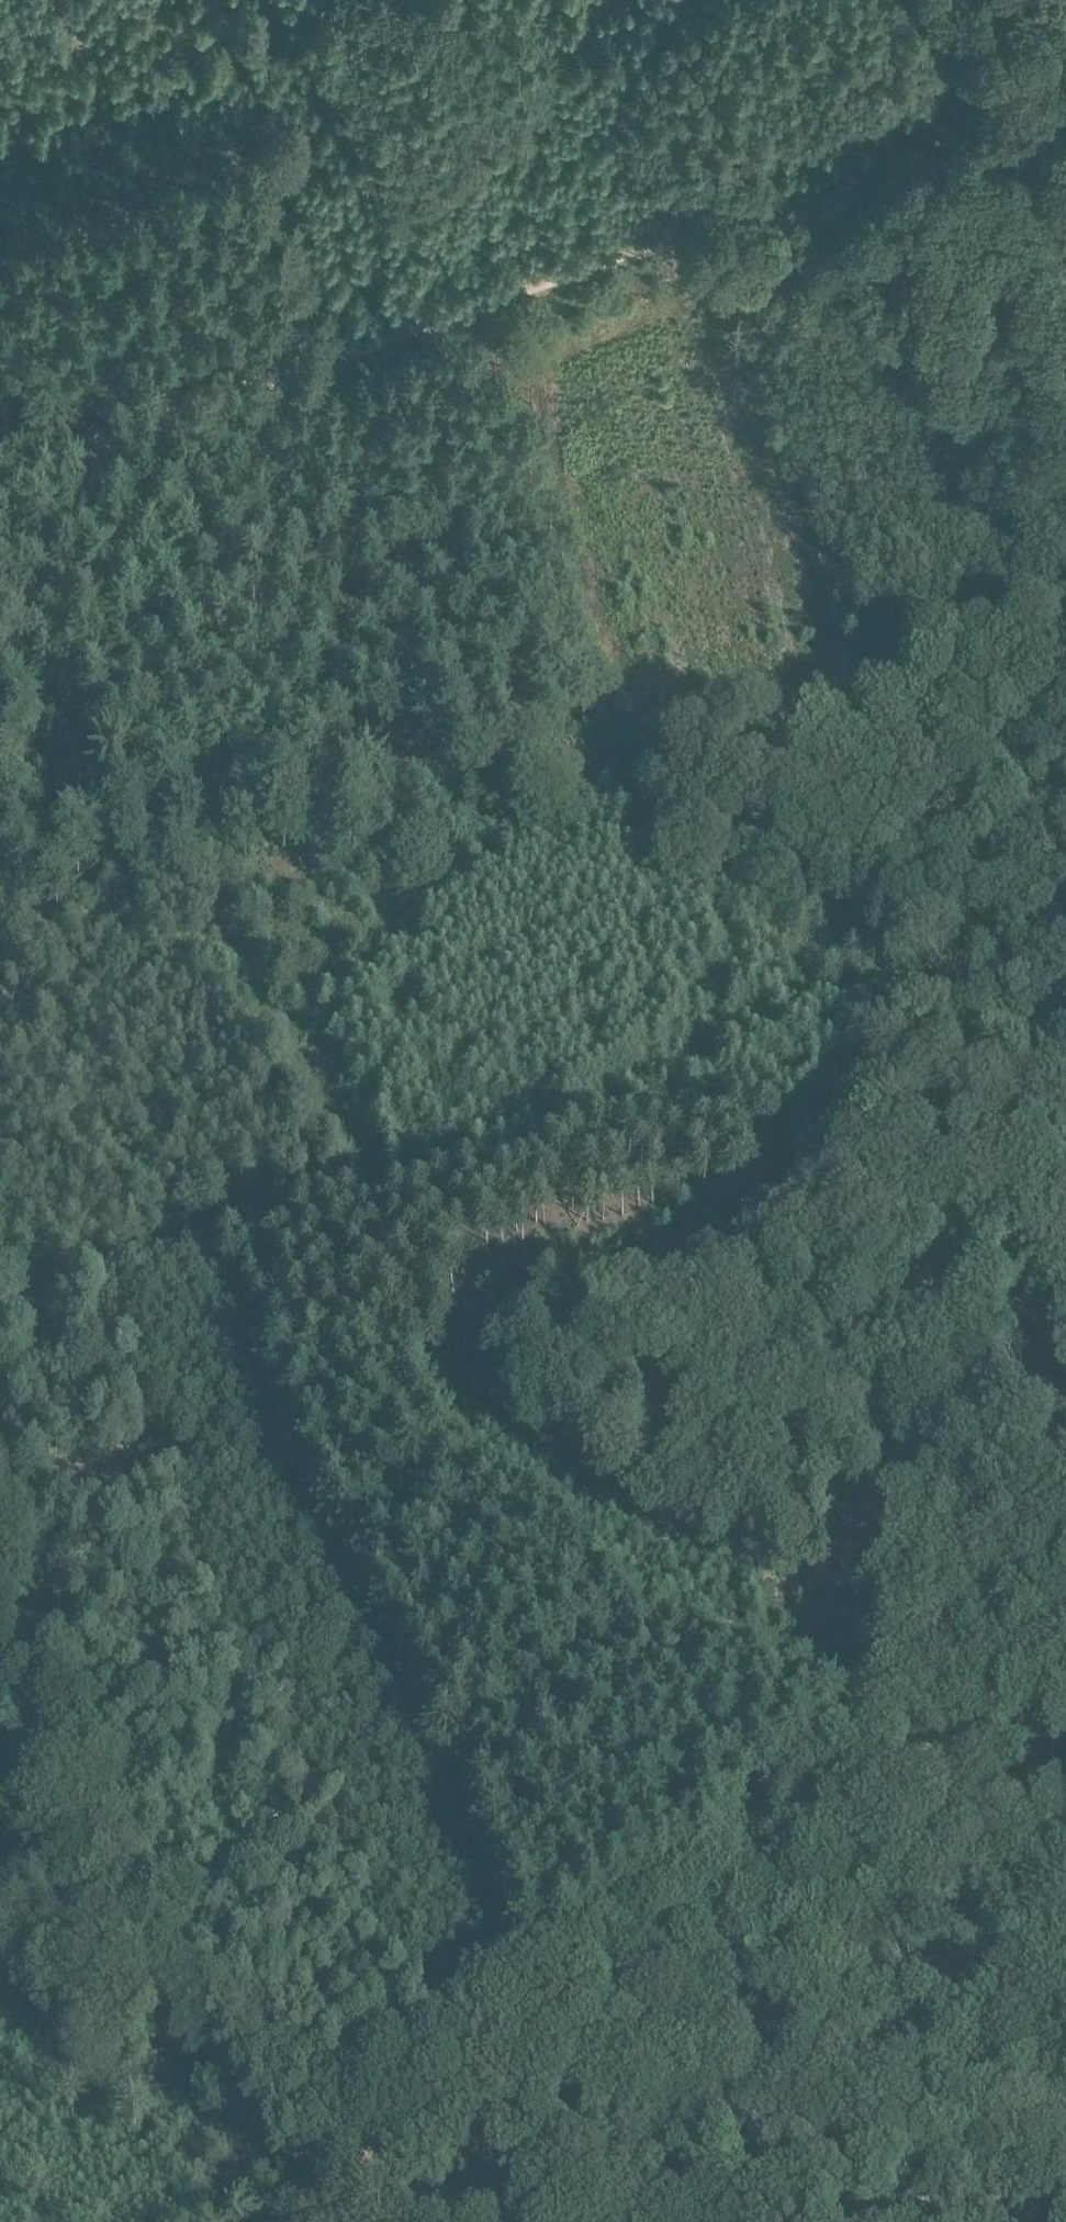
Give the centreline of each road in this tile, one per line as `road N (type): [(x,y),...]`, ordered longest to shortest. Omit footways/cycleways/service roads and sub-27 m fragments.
road 1 (track): [(1020,116),(945,0)]

